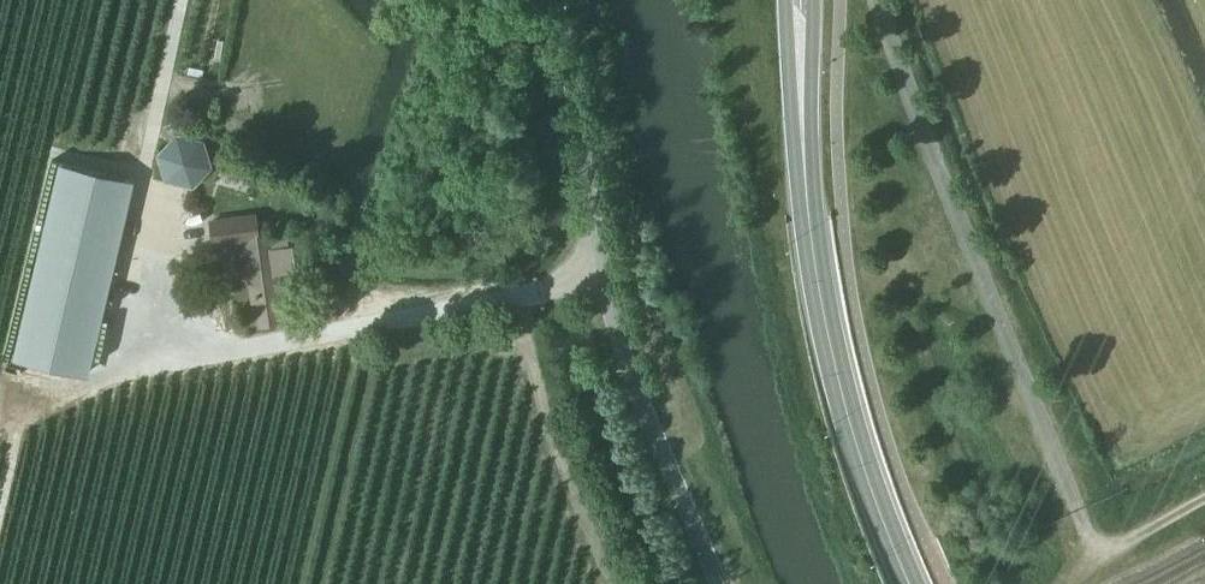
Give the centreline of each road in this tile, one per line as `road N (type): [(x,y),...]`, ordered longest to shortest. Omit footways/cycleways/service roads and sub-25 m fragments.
road 1 (secondary): [(912,583),(832,360),(815,256),(799,0)]
road 2 (unclassified): [(606,298),(557,0)]
road 3 (track): [(167,333),(0,429)]
road 4 (track): [(1060,583),(1204,497)]

